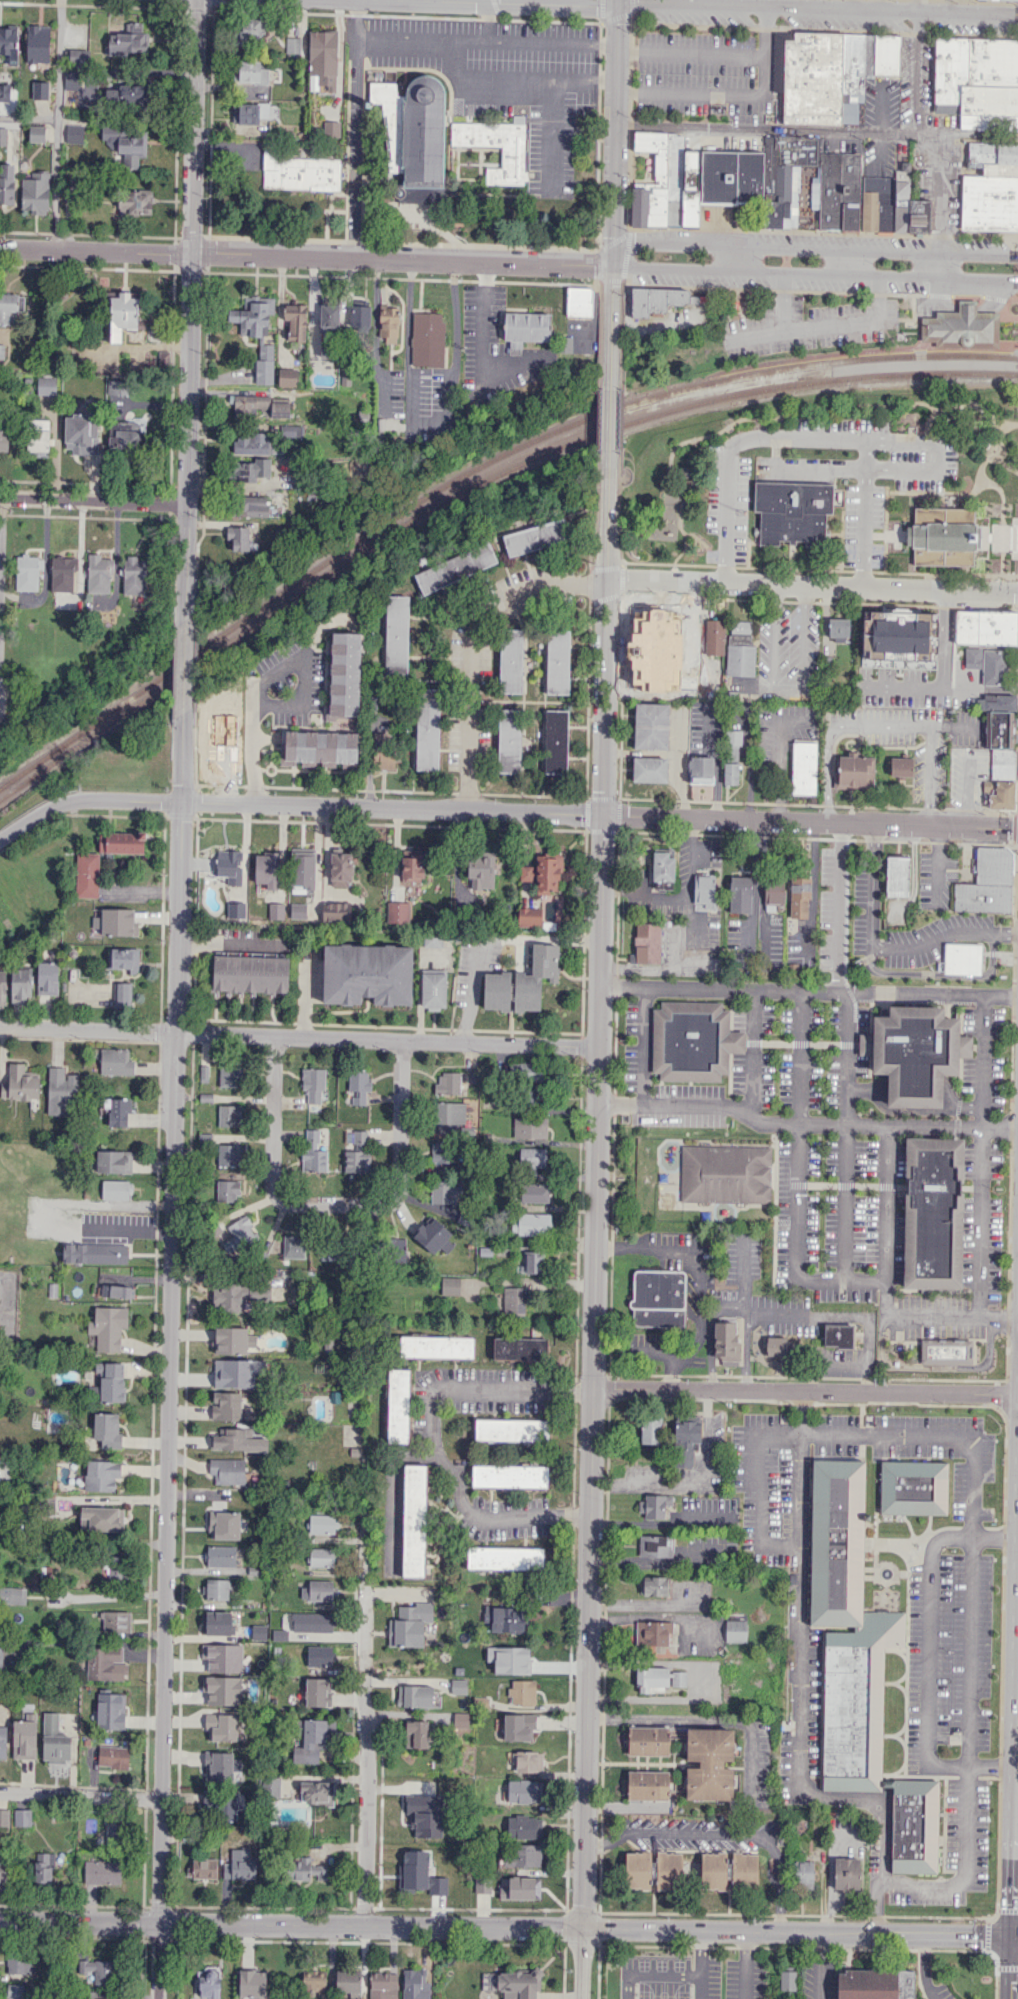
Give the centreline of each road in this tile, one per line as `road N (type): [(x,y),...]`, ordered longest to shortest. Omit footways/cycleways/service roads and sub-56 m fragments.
road 1 (tertiary): [(609,452),(583,1929)]
road 2 (residential): [(183,721),(156,1998)]
road 3 (tertiary): [(1014,1936),(0,1921)]
road 4 (residential): [(1017,828),(182,802)]
road 5 (tertiary): [(613,268),(0,245)]
road 6 (residential): [(598,1048),(0,1026)]
road 7 (residential): [(1017,17),(427,0)]
road 8 (residential): [(401,1041),(394,1199),(286,1203),(271,1188),(272,1036)]
road 9 (residential): [(1017,1394),(591,1389)]
road 10 (tertiary): [(1017,257),(634,243),(613,268)]
road 11 (residential): [(1017,592),(607,580)]
road 12 (tertiary): [(613,268),(1017,282)]
road 13 (residential): [(363,1927),(366,1541)]
road 14 (residential): [(193,252),(186,619)]
road 15 (residential): [(607,580),(472,607),(470,810)]
road 16 (tertiary): [(613,268),(616,0)]
road 17 (primary): [(1017,1682),(1014,1936)]
road 18 (residential): [(193,252),(197,0)]
road 19 (residential): [(192,510),(0,502)]
road 20 (residential): [(160,1797),(0,1792)]

